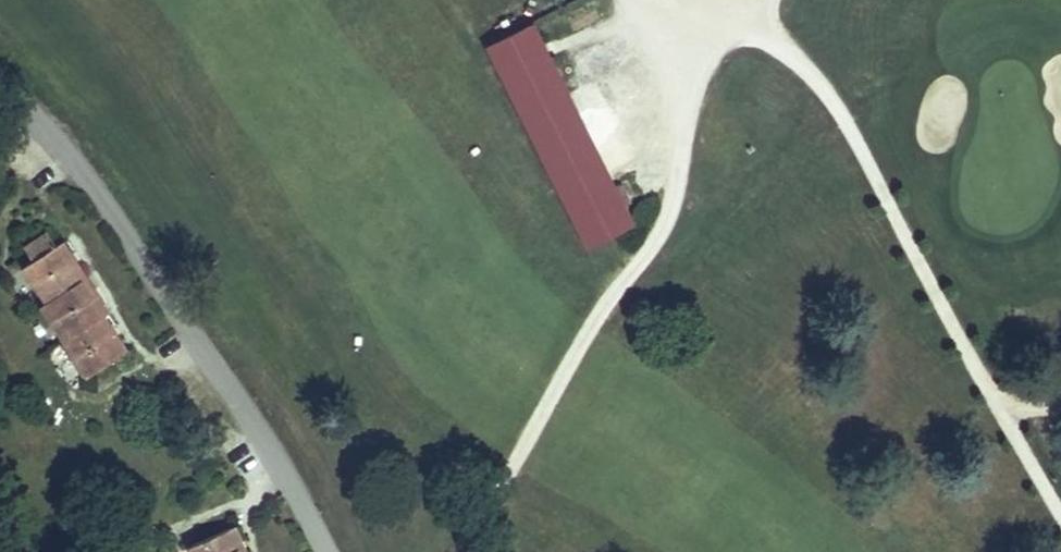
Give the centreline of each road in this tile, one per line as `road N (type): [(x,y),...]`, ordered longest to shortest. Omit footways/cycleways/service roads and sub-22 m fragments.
road 1 (track): [(460,551),(648,236),(683,116),(692,37),(727,3),(820,72),(992,393),(1060,493)]
road 2 (residential): [(0,72),(131,233),(331,551)]

